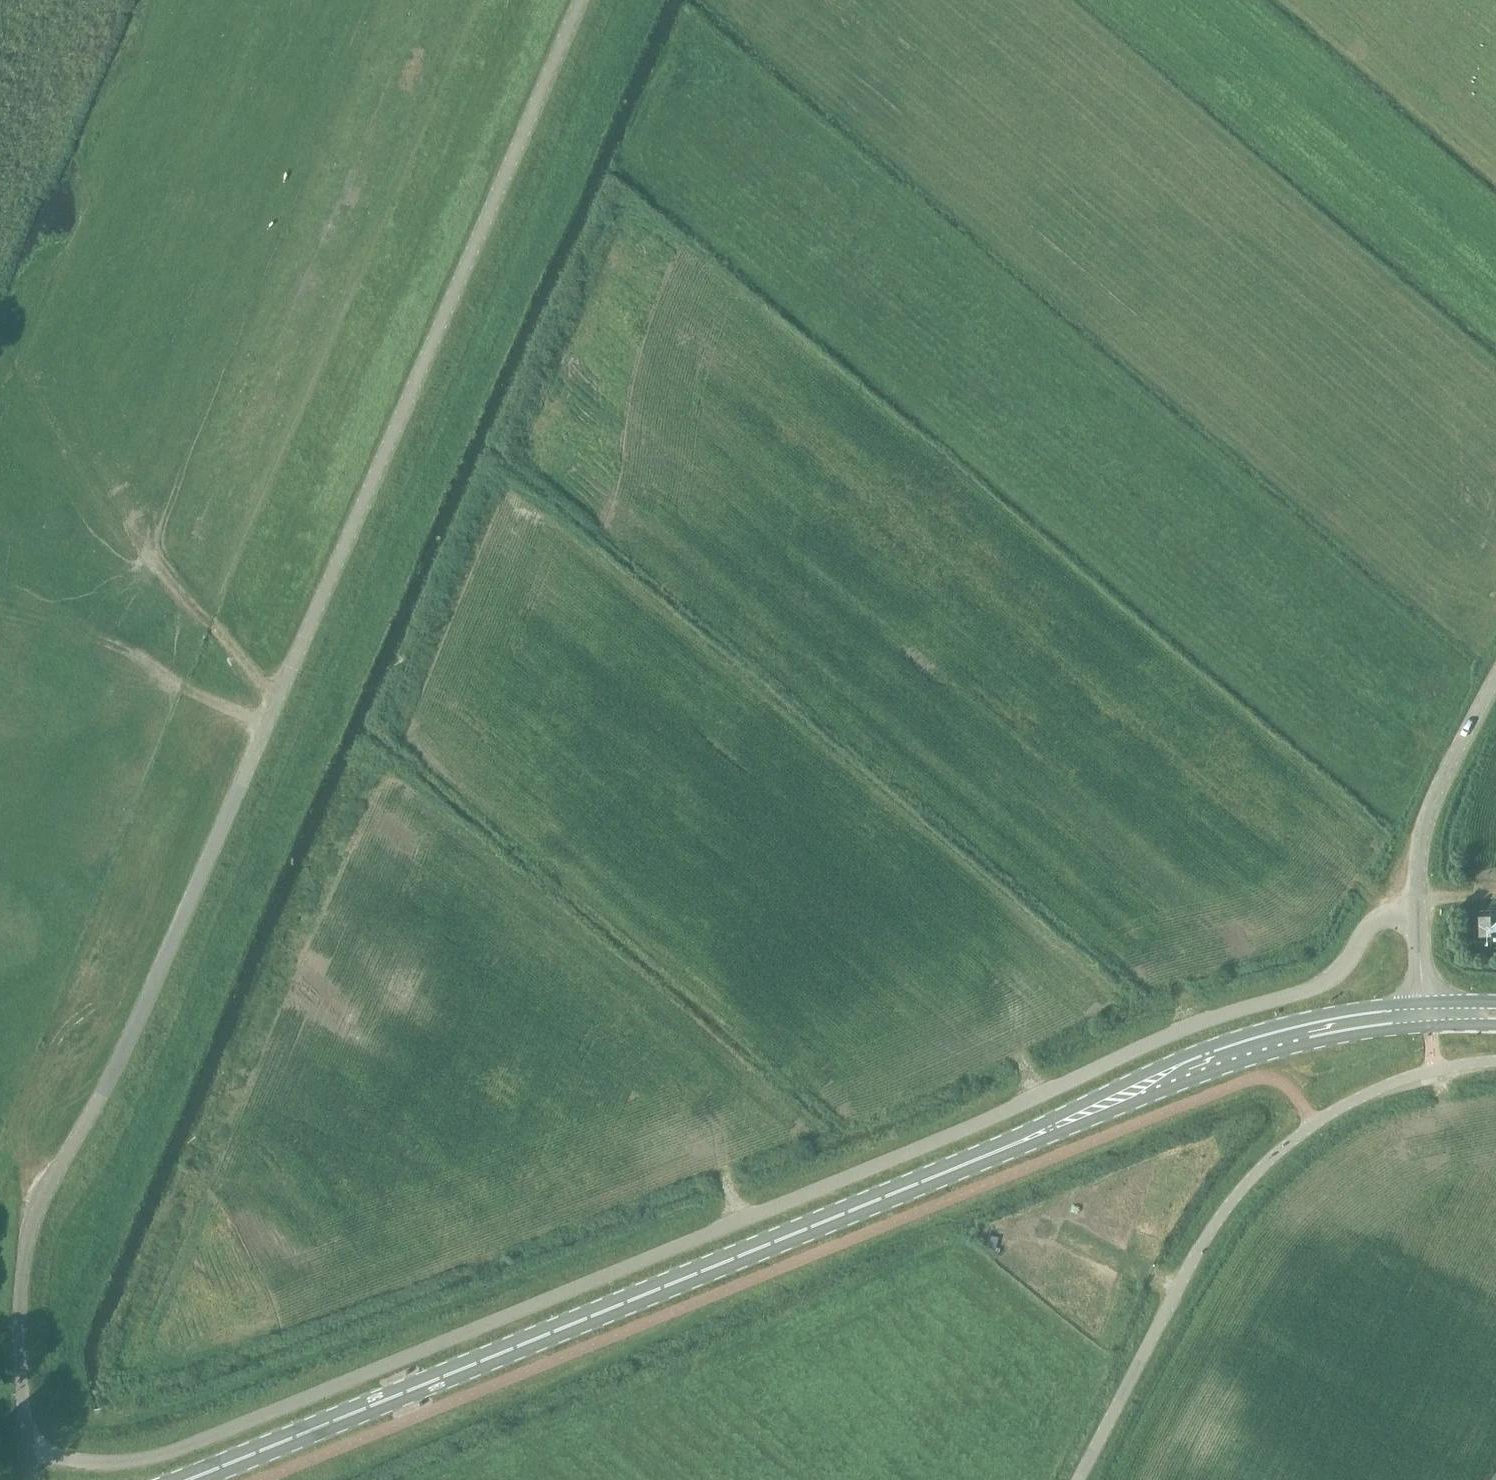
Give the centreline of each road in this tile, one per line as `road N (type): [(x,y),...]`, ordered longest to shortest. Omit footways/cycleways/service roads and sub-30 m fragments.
road 1 (unclassified): [(570,0),(27,1240),(19,1301),(29,1452),(115,1463),(166,1454),(1040,1097),(1178,1032),(1323,985),(1341,971),(1366,927),(1419,914)]
road 2 (secondary): [(190,1479),(1218,1055),(1306,1032),(1431,1015)]
road 3 (unclassified): [(1079,1479),(1212,1227),(1242,1189),(1313,1123),(1436,1070)]
road 4 (unclassified): [(1419,914),(1431,799),(1495,671)]

